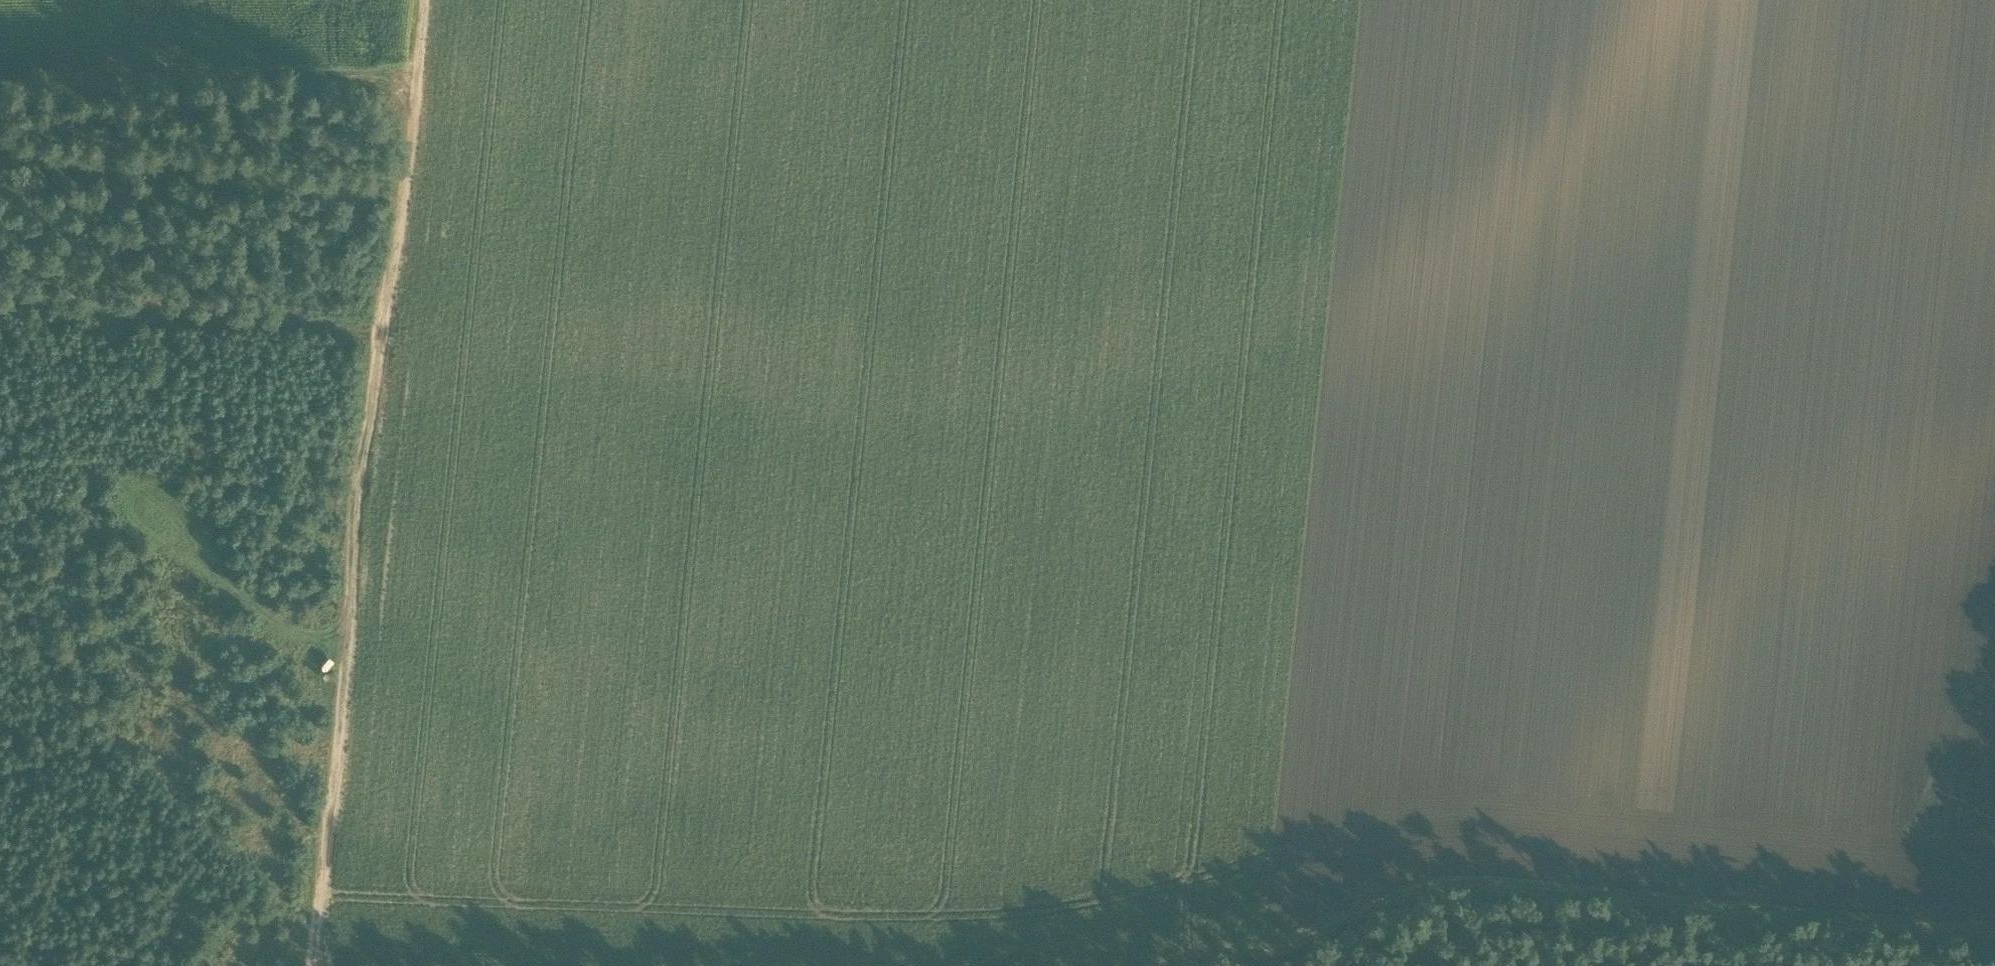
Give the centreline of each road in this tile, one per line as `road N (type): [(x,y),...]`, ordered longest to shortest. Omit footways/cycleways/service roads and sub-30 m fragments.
road 1 (track): [(314,965),(412,80)]

